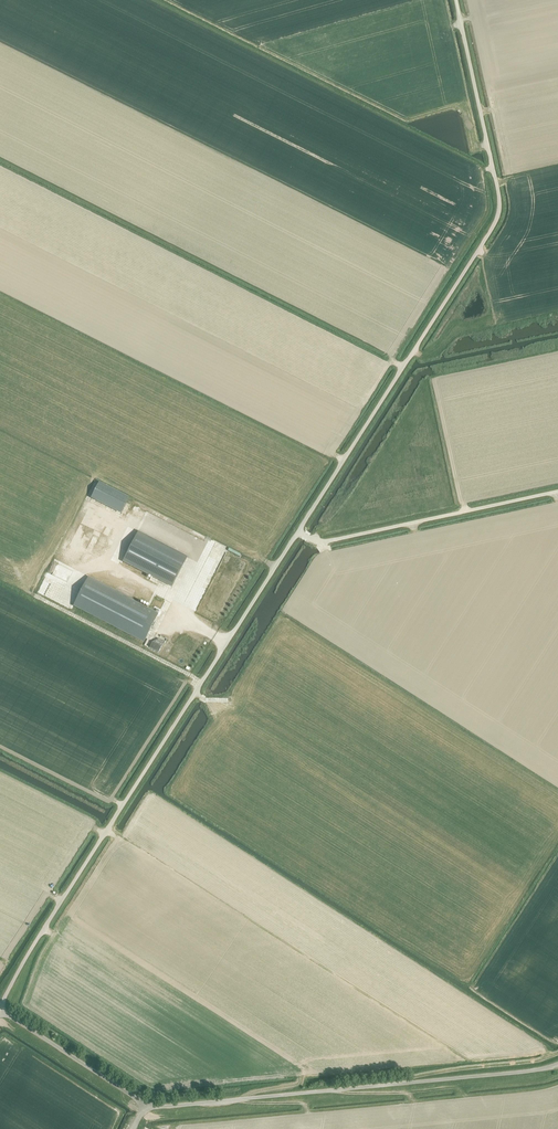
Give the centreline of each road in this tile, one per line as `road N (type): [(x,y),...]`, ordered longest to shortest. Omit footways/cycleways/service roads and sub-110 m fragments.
road 1 (unclassified): [(0,1009),(494,225),(499,193),(456,0)]
road 2 (unclassified): [(0,1009),(146,1107),(557,1065)]
road 3 (track): [(395,1084),(557,1055)]
road 4 (track): [(302,1078),(230,1100),(301,1104),(308,1112)]

